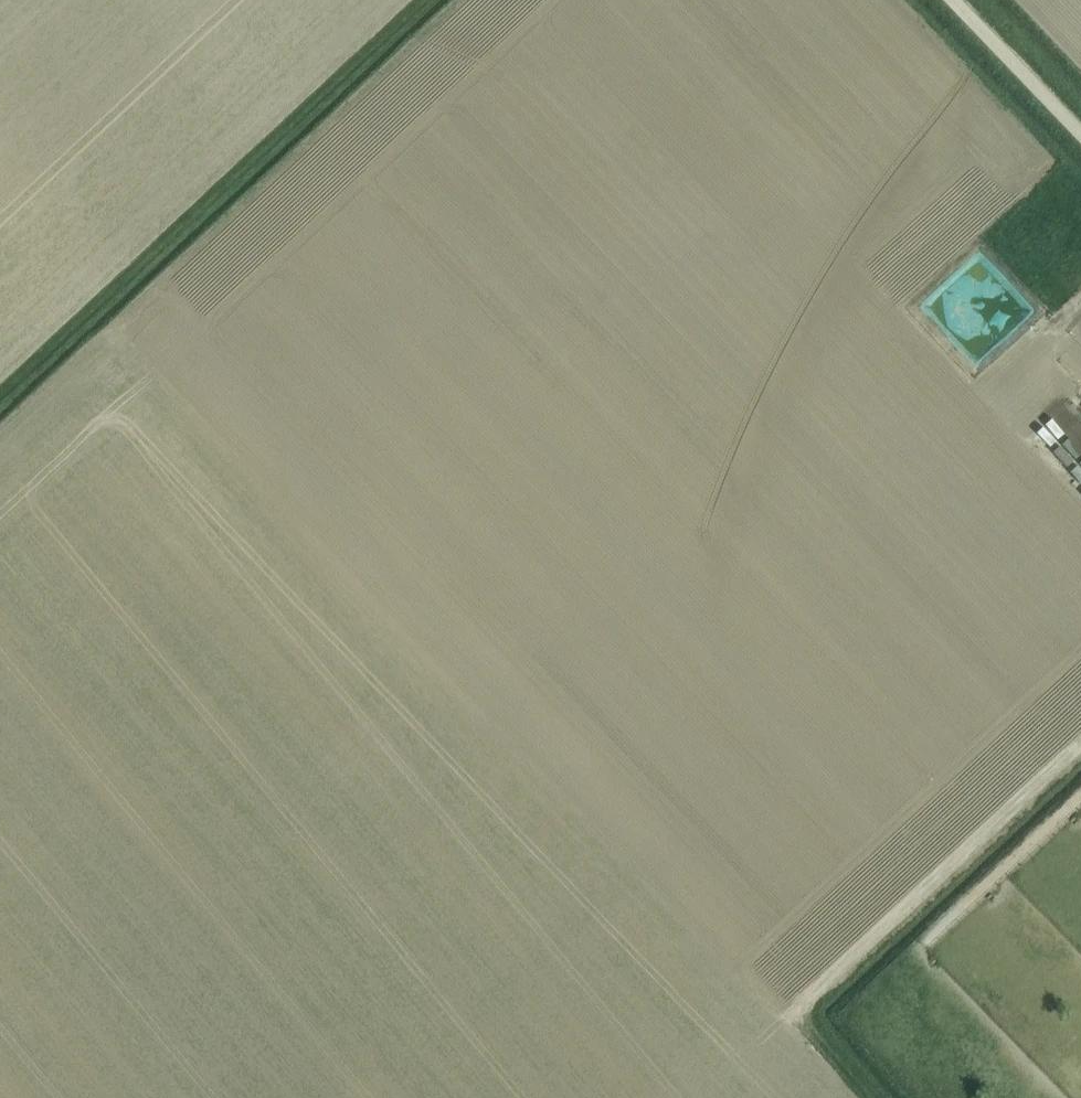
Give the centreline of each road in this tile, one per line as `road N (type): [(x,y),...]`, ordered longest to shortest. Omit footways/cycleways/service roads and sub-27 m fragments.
road 1 (unclassified): [(1080,130),(956,0)]

